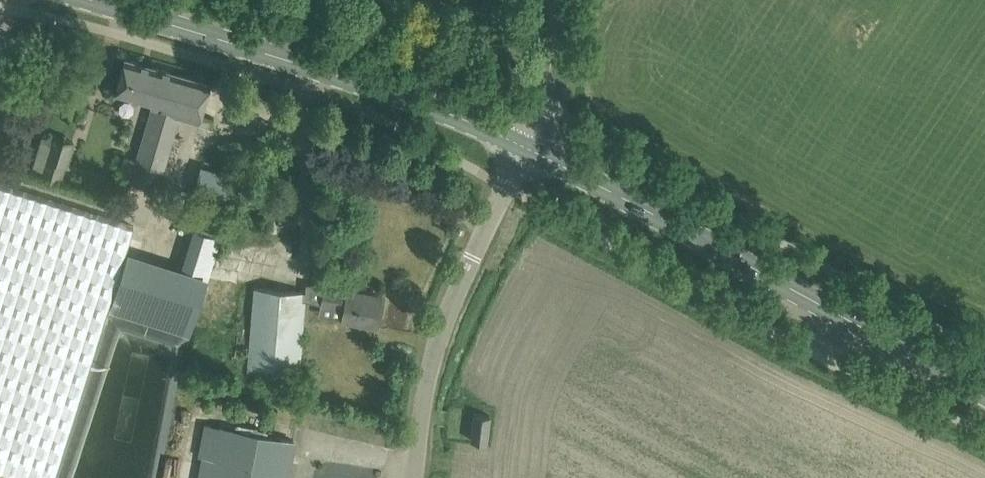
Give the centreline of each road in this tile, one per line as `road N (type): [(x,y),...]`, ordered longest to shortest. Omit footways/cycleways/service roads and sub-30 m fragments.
road 1 (secondary): [(984,394),(530,148)]
road 2 (secondary): [(530,148),(343,73),(96,0)]
road 3 (unclassified): [(530,148),(445,328),(418,477)]
road 4 (unclassified): [(530,148),(563,66),(568,0)]

